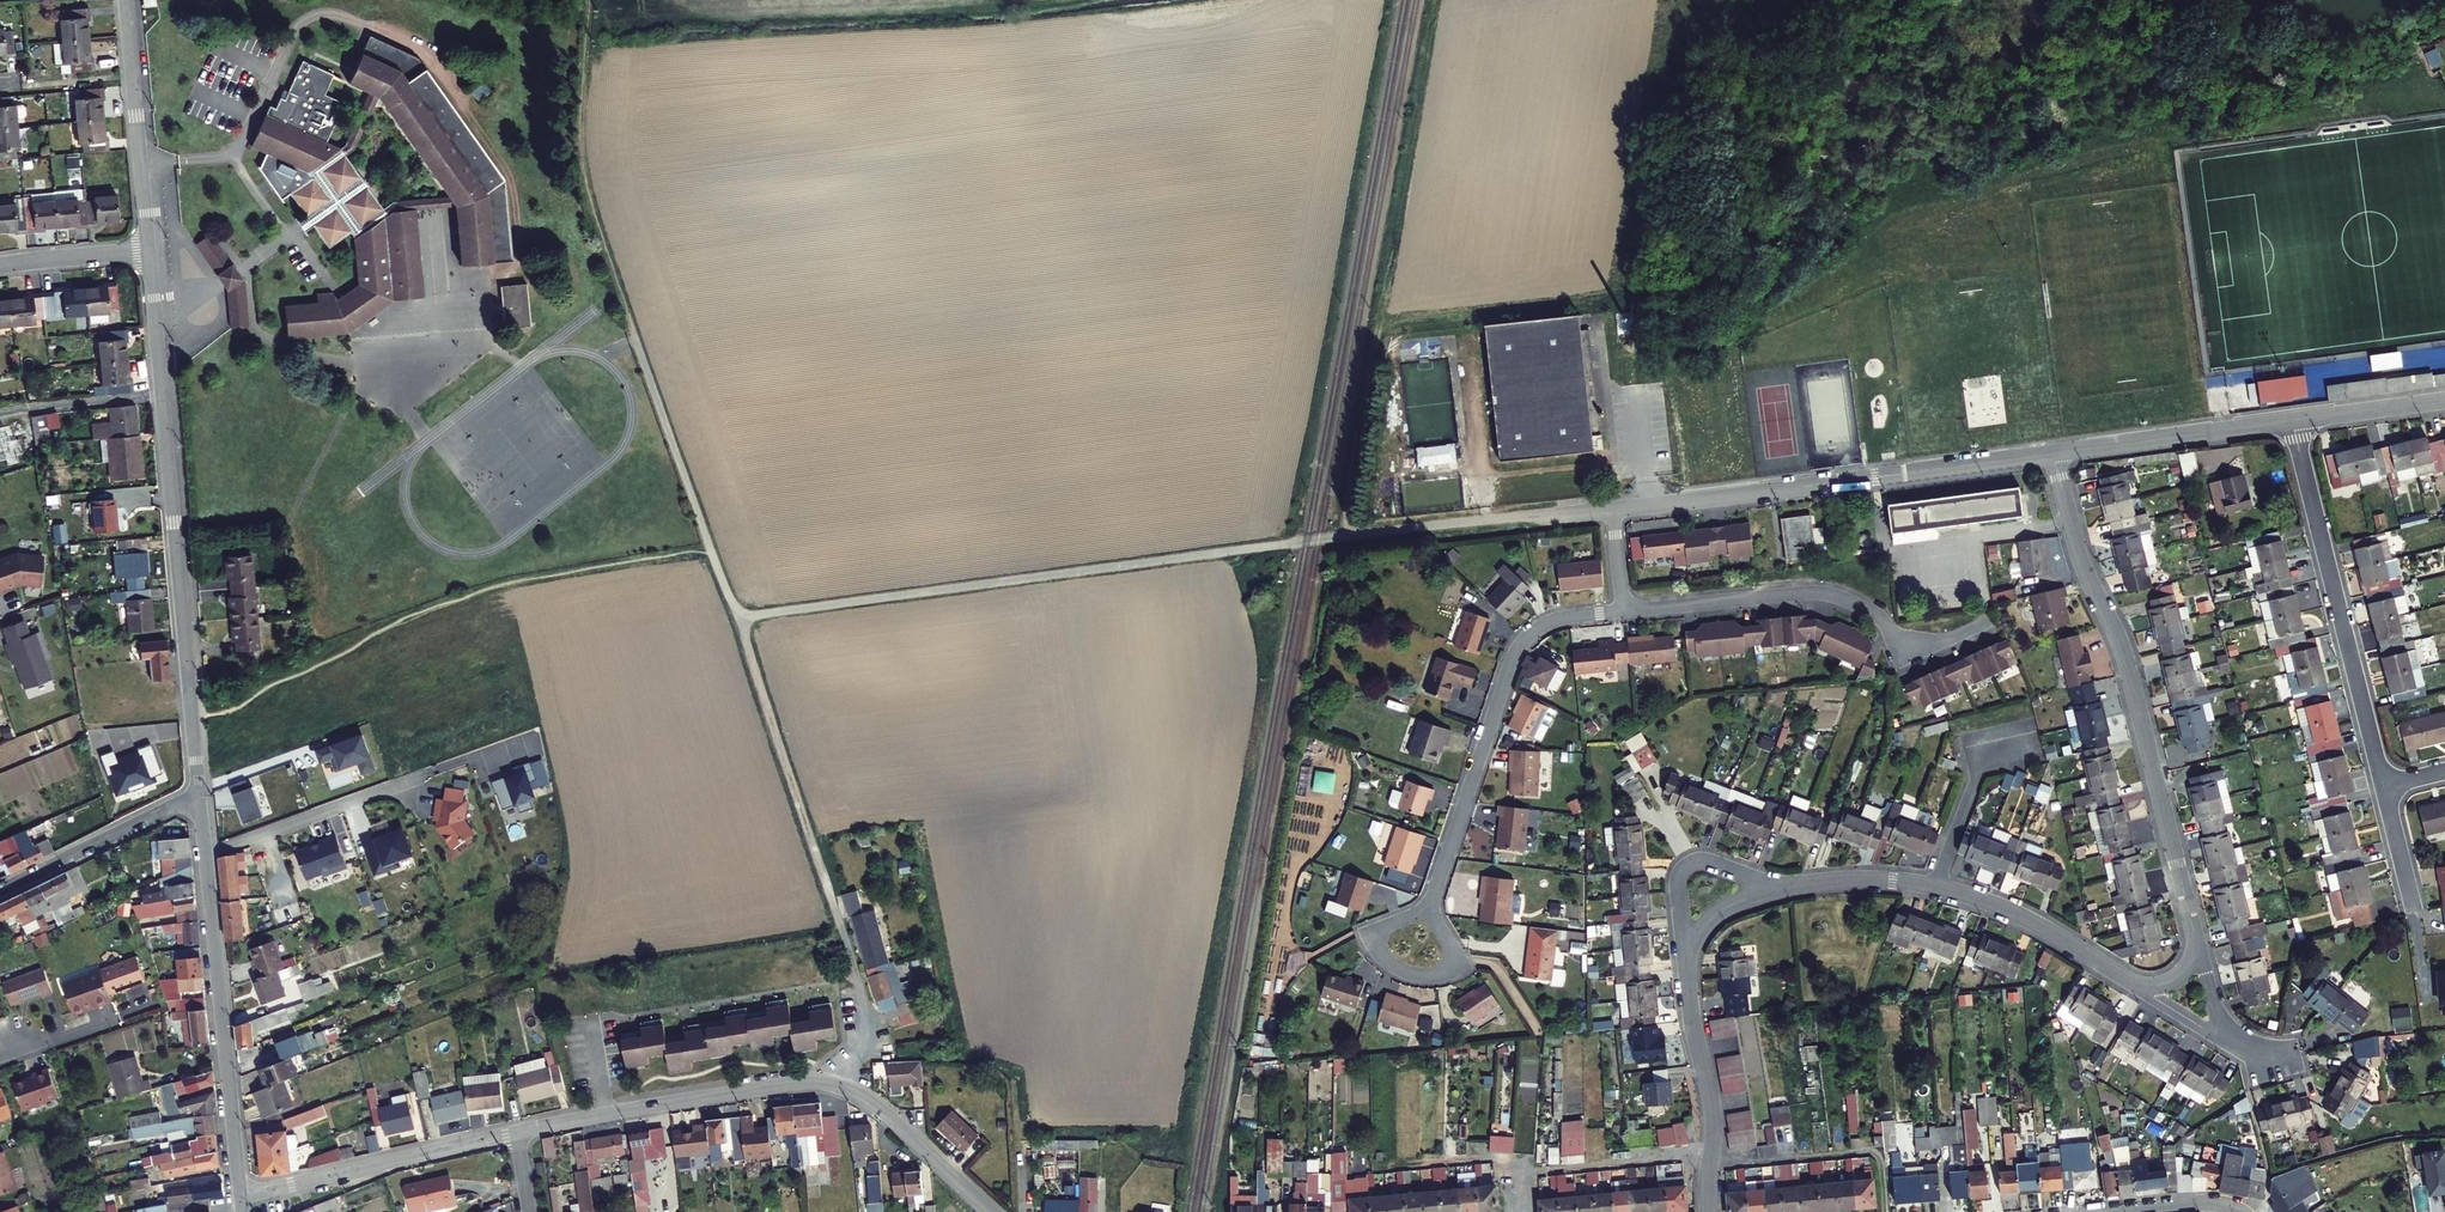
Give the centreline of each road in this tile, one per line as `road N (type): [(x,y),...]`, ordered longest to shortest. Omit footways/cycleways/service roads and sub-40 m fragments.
road 1 (residential): [(1613,509),(737,616),(636,340)]
road 2 (track): [(192,716),(229,712),(379,631),(487,590),(711,552)]
road 3 (residential): [(151,250),(199,792)]
road 4 (residential): [(2054,452),(2082,563),(2126,660),(2197,947)]
road 5 (residential): [(2054,452),(1613,509)]
road 6 (residential): [(1624,612),(1549,621),(1516,649),(1427,910)]
road 7 (residential): [(1988,623),(1942,641),(1909,642),(1870,611),(1813,593),(1624,612)]
road 8 (residential): [(2385,789),(2291,420)]
road 9 (tertiary): [(206,853),(241,1196)]
road 10 (tertiary): [(837,1086),(788,1083),(516,1132)]
road 11 (tertiary): [(516,1132),(241,1196)]
road 12 (residential): [(812,845),(865,1019),(861,1050),(837,1086)]
road 13 (residential): [(126,0),(151,250)]
road 14 (residential): [(2291,420),(2054,452)]
road 15 (residential): [(206,853),(423,778)]
road 16 (residential): [(1936,887),(2031,922),(2139,988)]
road 17 (tertiary): [(0,890),(199,792)]
road 18 (track): [(1018,1119),(1002,1057),(861,1050)]
road 19 (residential): [(1711,1154),(1689,951)]
road 20 (tertiary): [(990,1211),(883,1112),(837,1086)]
road 21 (residential): [(1711,1154),(1517,1172)]
road 22 (residential): [(1936,887),(1980,769),(2033,740)]
road 23 (residential): [(1774,889),(1707,862),(1687,864),(1677,879),(1689,951)]
road 24 (residential): [(1427,910),(1372,932),(1383,955),(1420,975),(1463,967),(1458,960)]
road 25 (residential): [(1774,889),(1858,879),(1936,887)]
road 26 (residential): [(2444,399),(2291,420)]
road 27 (residential): [(0,266),(151,250)]
road 28 (residential): [(1380,1165),(1498,1158),(1517,1172)]
road 29 (residential): [(2416,914),(2385,789)]

